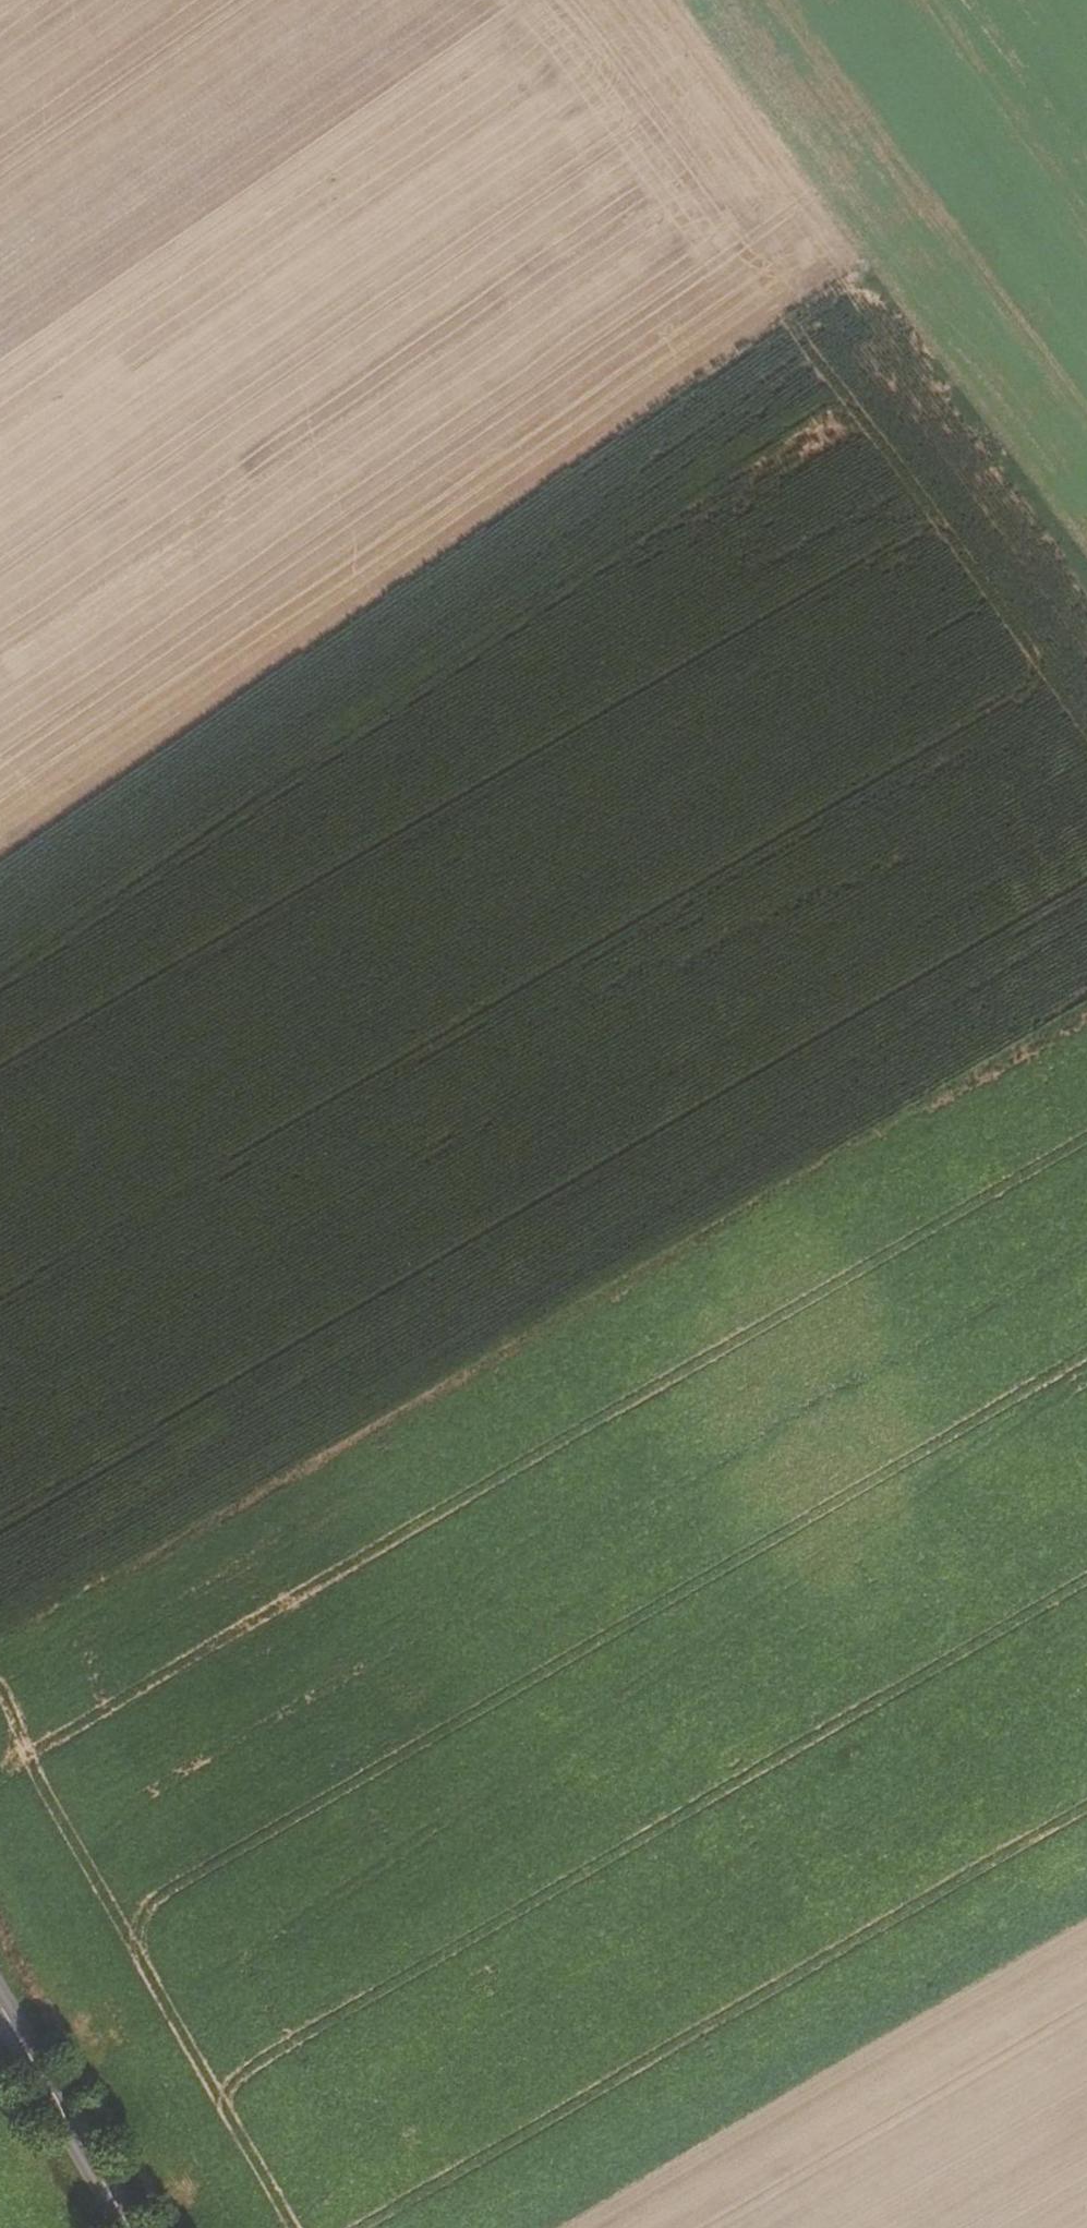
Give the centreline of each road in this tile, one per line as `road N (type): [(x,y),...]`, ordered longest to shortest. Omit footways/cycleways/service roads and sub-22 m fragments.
road 1 (secondary): [(127,2227),(0,2008)]

